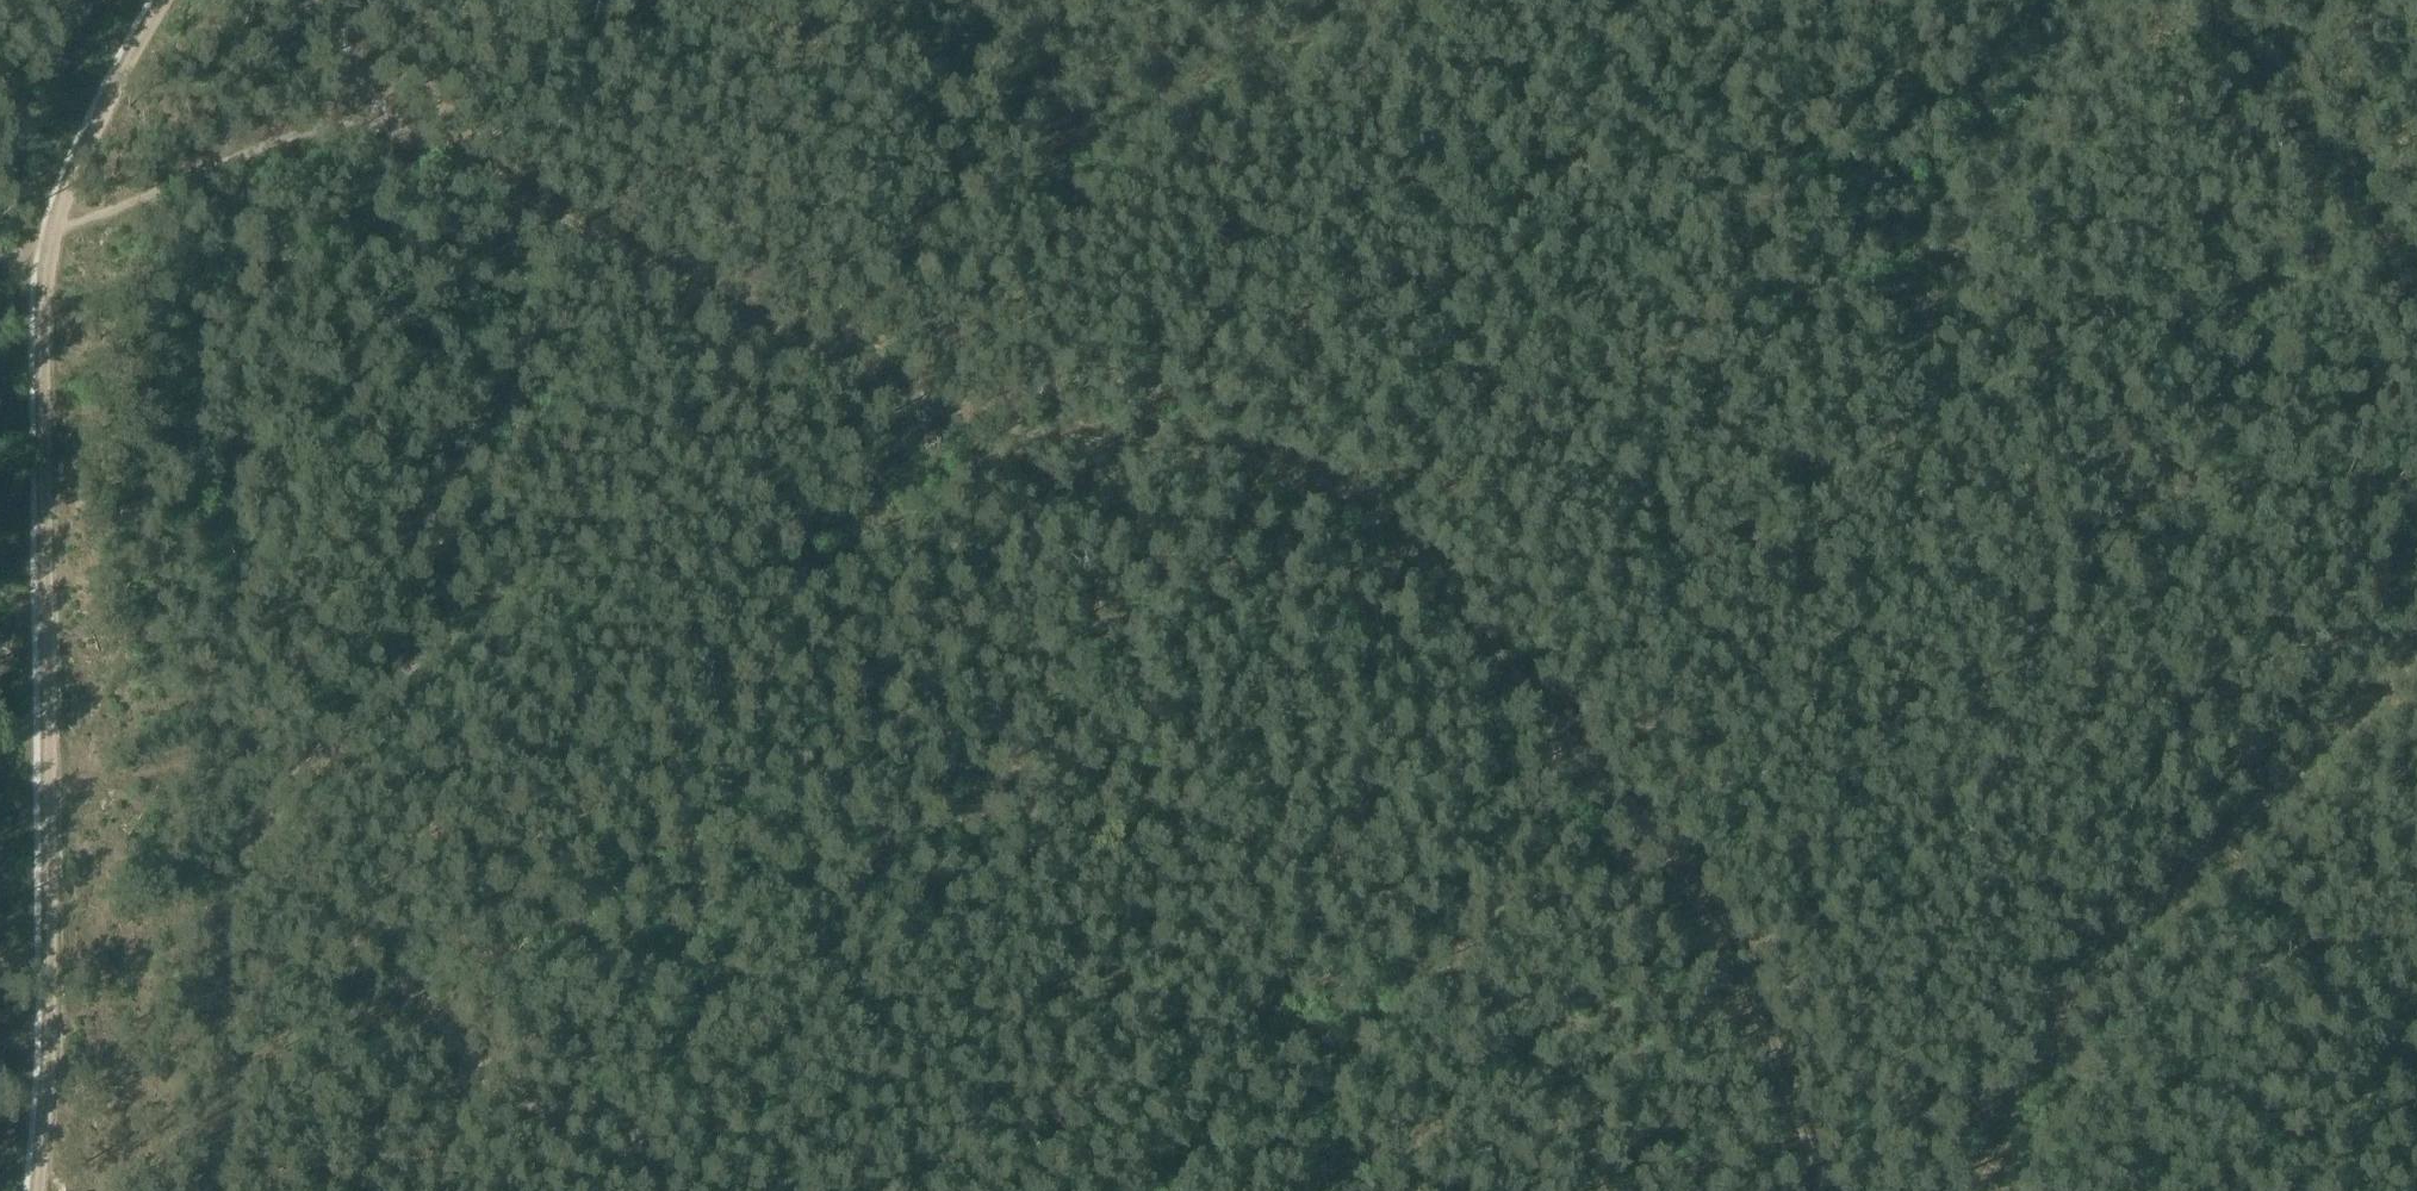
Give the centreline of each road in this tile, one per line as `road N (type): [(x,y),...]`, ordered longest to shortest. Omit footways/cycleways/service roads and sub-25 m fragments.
road 1 (track): [(1815,1190),(1692,917),(1521,688),(1458,577),(1389,533),(1343,491),(1261,458),(1097,435)]
road 2 (track): [(2416,669),(2105,963),(1996,1190)]
road 3 (track): [(489,171),(854,364),(966,405),(1097,435)]

